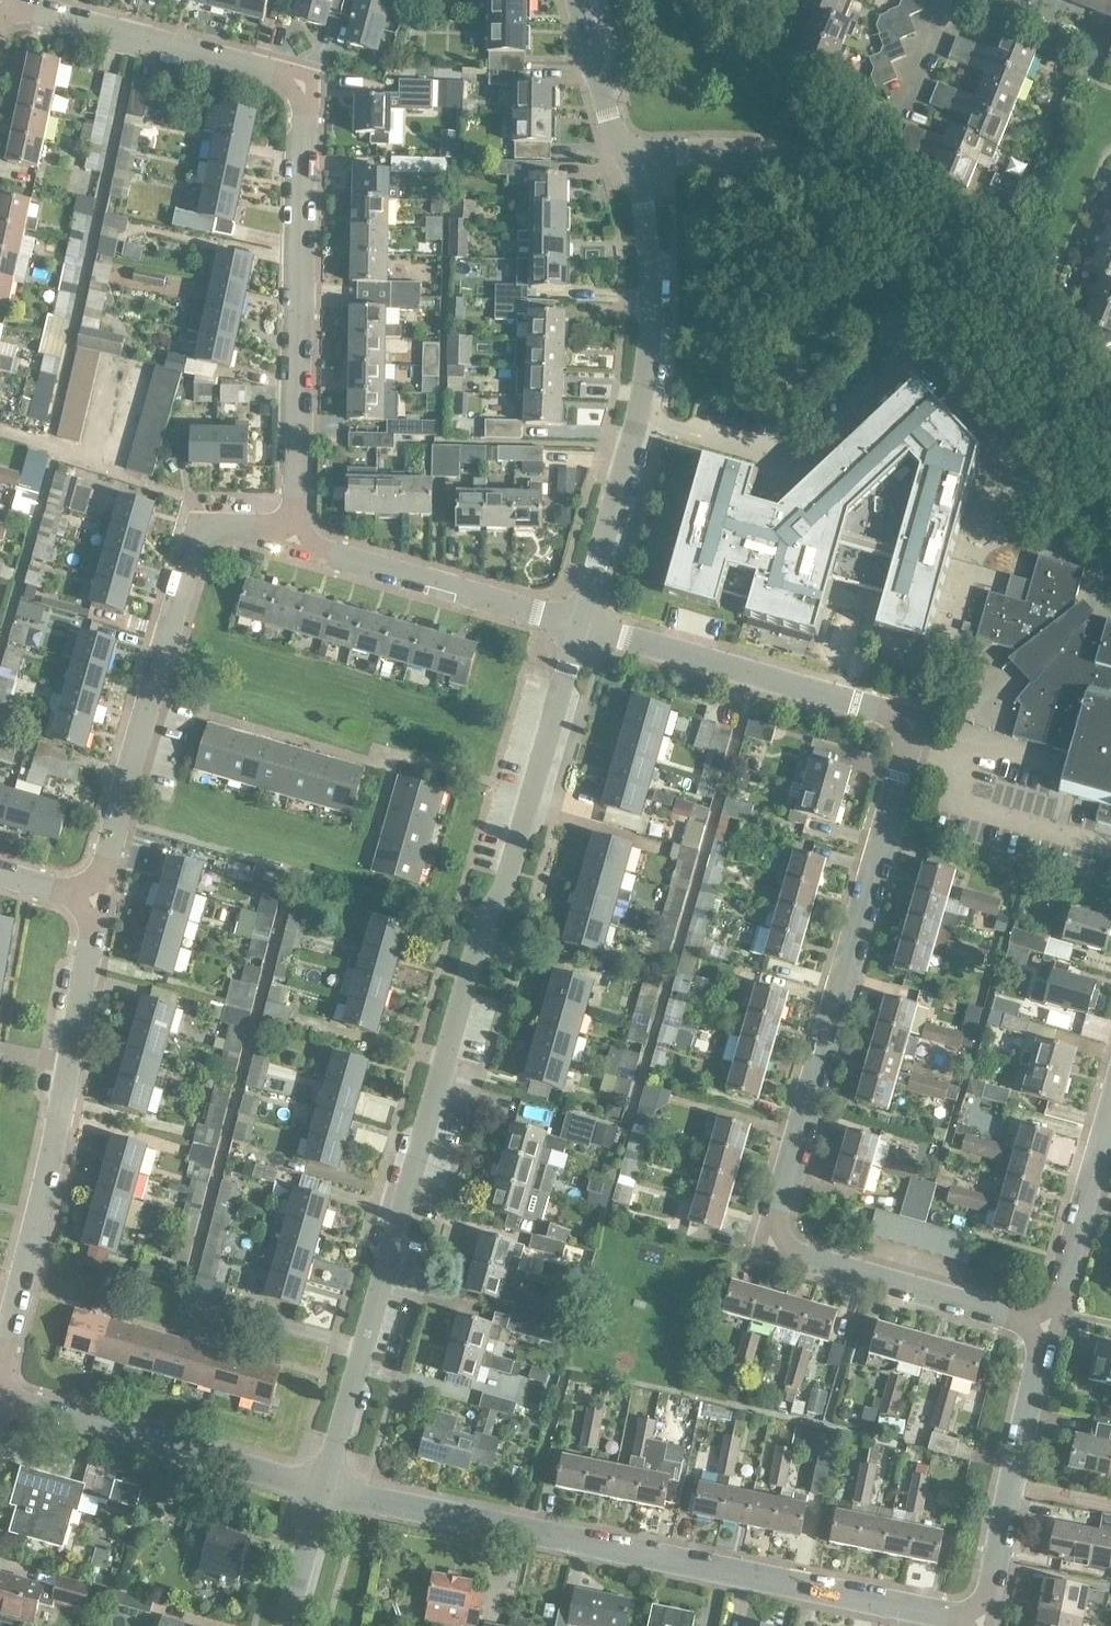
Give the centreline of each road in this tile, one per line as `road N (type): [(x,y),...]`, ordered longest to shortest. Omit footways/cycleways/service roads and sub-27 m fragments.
road 1 (residential): [(1050,1327),(793,1249),(775,1220),(907,751),(904,725),(882,708),(580,627)]
road 2 (unclassified): [(321,1488),(483,924),(508,881),(580,627)]
road 3 (residential): [(296,540),(297,89),(266,71),(13,0)]
road 4 (residential): [(980,1625),(321,1488)]
road 5 (unclassified): [(1110,459),(908,242),(825,175),(773,156),(628,155)]
road 6 (unclassified): [(580,627),(644,396),(652,321),(628,155)]
road 7 (residential): [(96,898),(194,540),(225,525),(296,540)]
road 8 (residential): [(0,1343),(81,1007),(96,898)]
road 9 (residential): [(321,1488),(0,1396)]
road 10 (residential): [(980,1625),(1050,1327)]
road 11 (residential): [(580,627),(296,540)]
road 12 (residential): [(1050,1327),(1110,1118)]
road 13 (unclassified): [(628,155),(574,0)]
road 14 (unclassified): [(285,1625),(321,1488)]

